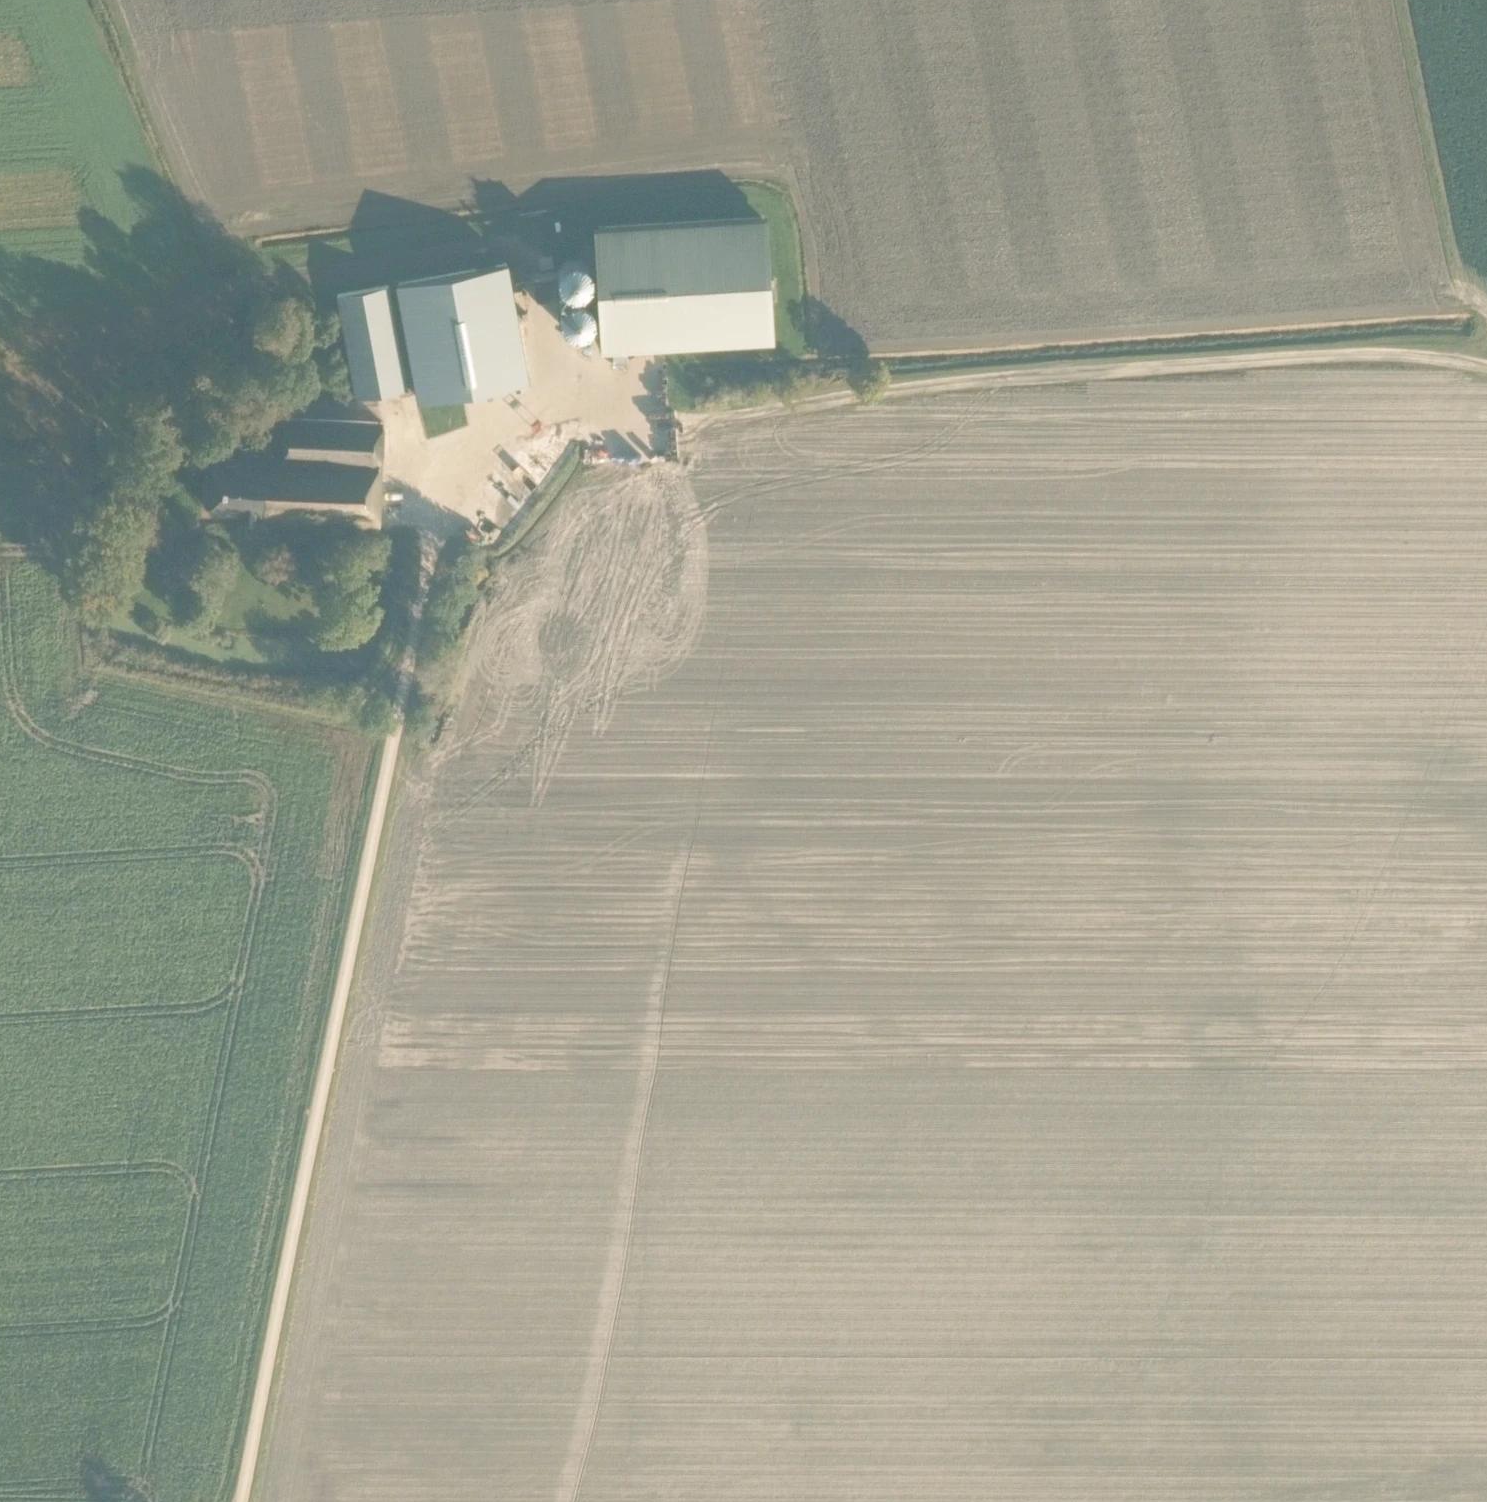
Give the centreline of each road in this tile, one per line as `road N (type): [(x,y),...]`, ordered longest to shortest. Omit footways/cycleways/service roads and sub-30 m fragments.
road 1 (track): [(1486,364),(1349,352),(938,382),(753,414),(665,415)]

